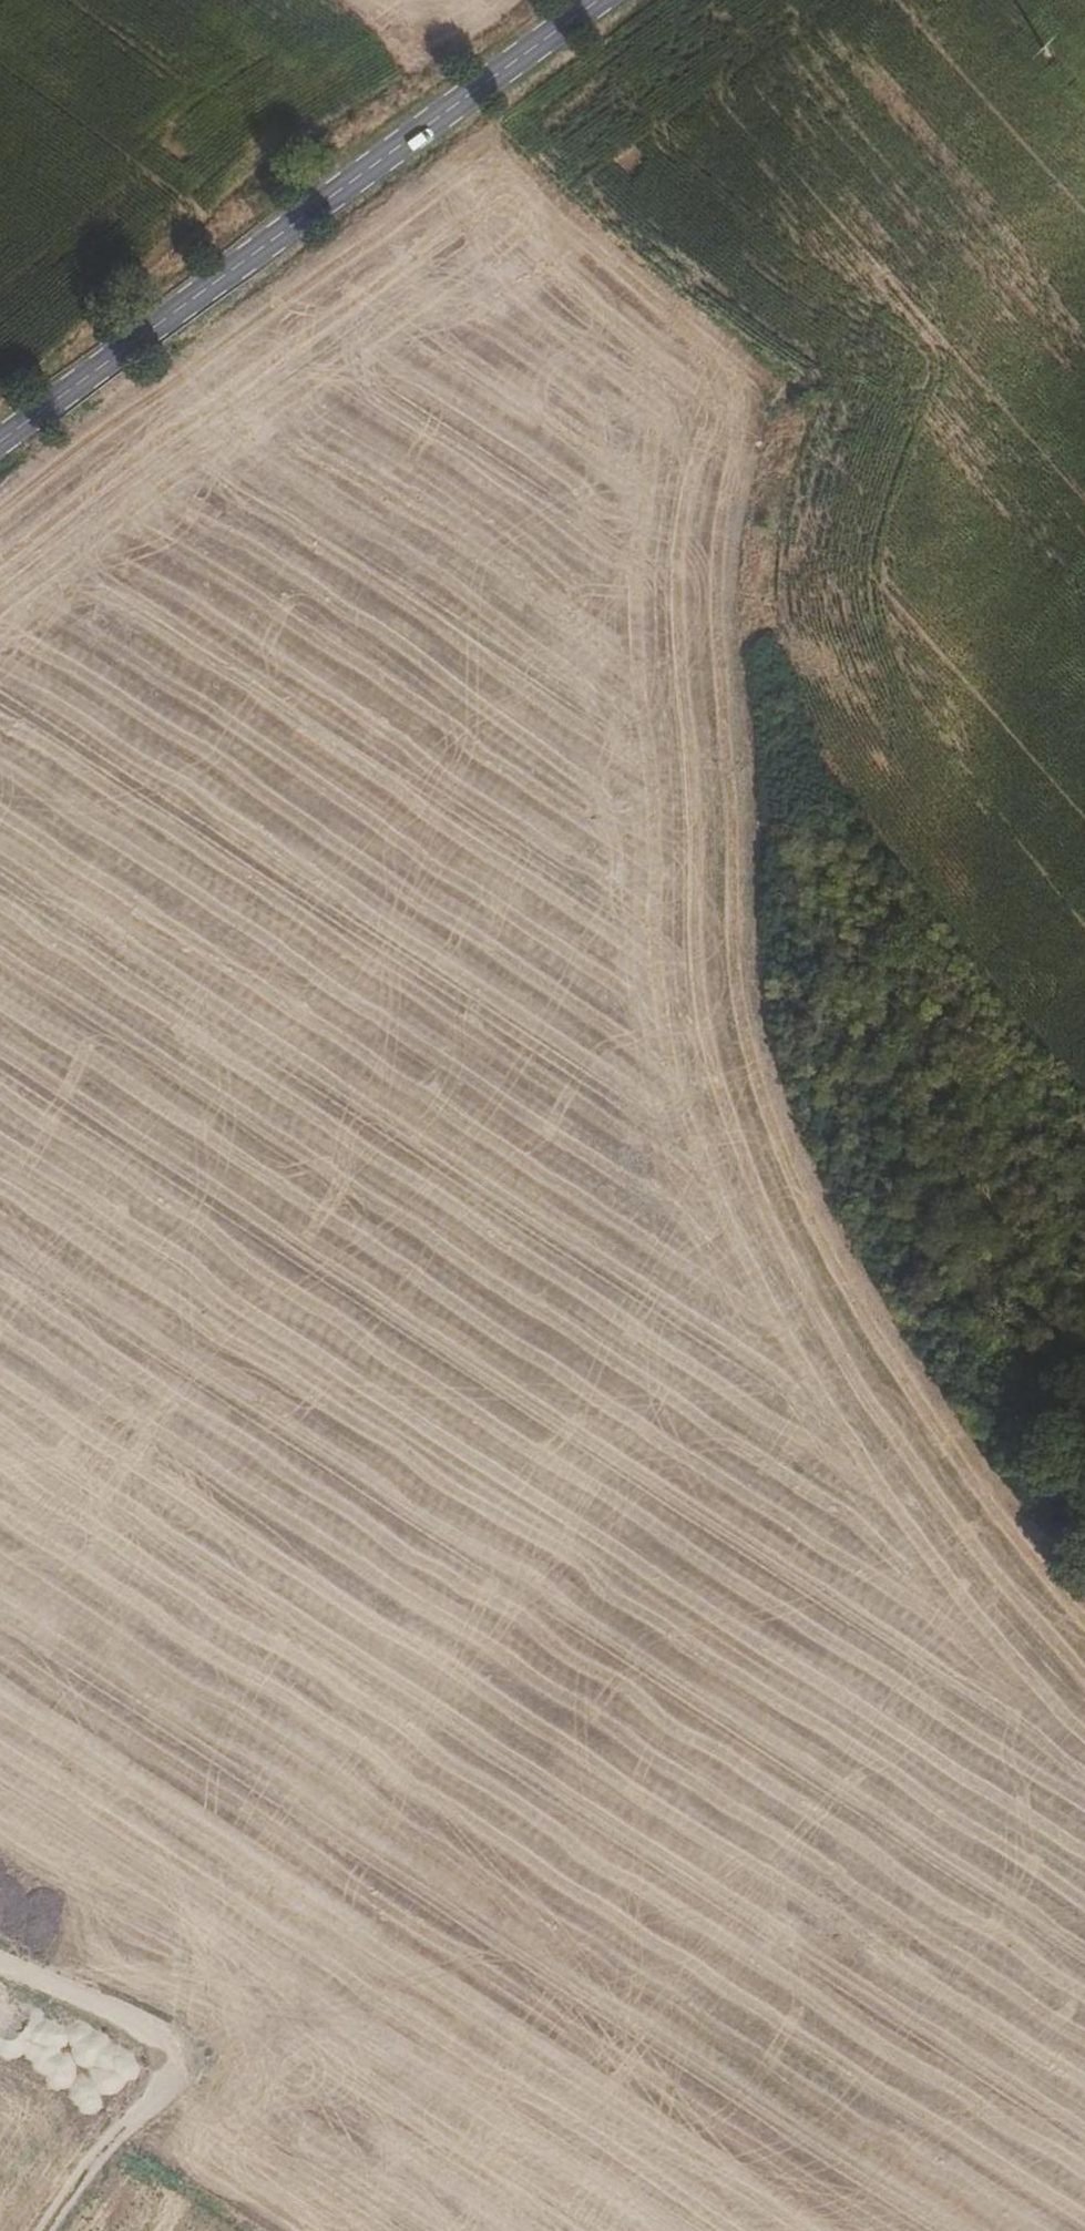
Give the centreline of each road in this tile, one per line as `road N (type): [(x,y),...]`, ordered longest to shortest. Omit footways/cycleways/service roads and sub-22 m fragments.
road 1 (tertiary): [(600,0),(0,440)]
road 2 (track): [(0,1952),(134,2016),(182,2051),(167,2088),(75,2185),(46,2230)]

